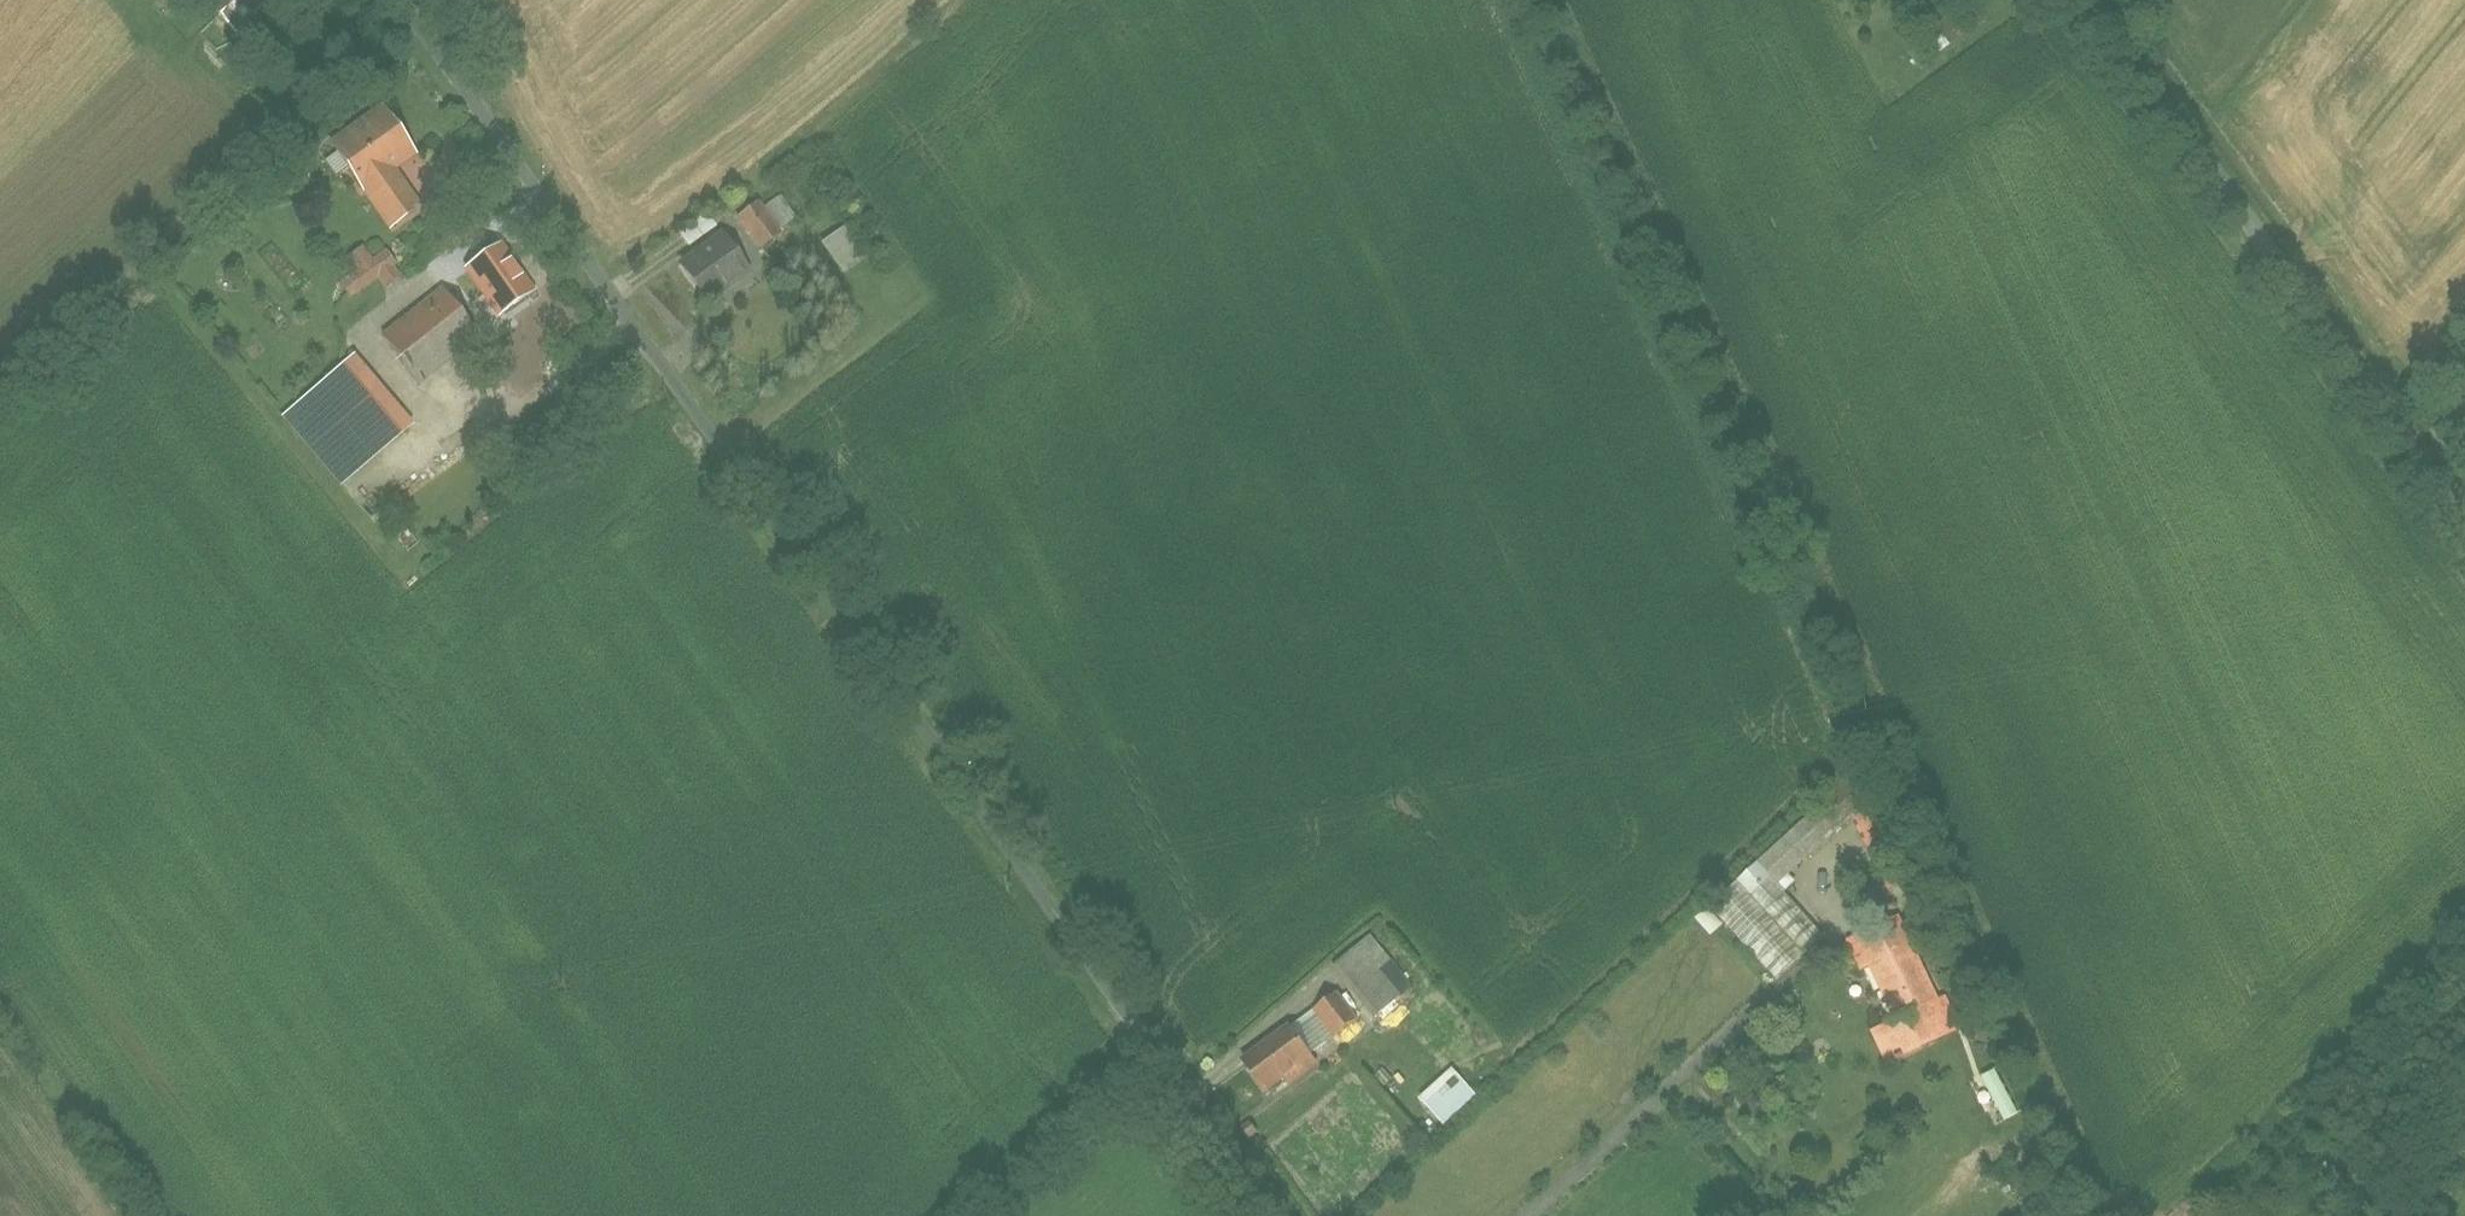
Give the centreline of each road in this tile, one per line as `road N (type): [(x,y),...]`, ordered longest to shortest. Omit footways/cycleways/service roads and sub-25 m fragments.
road 1 (residential): [(1268,1215),(400,0)]
road 2 (unclassified): [(2464,503),(2095,0)]

